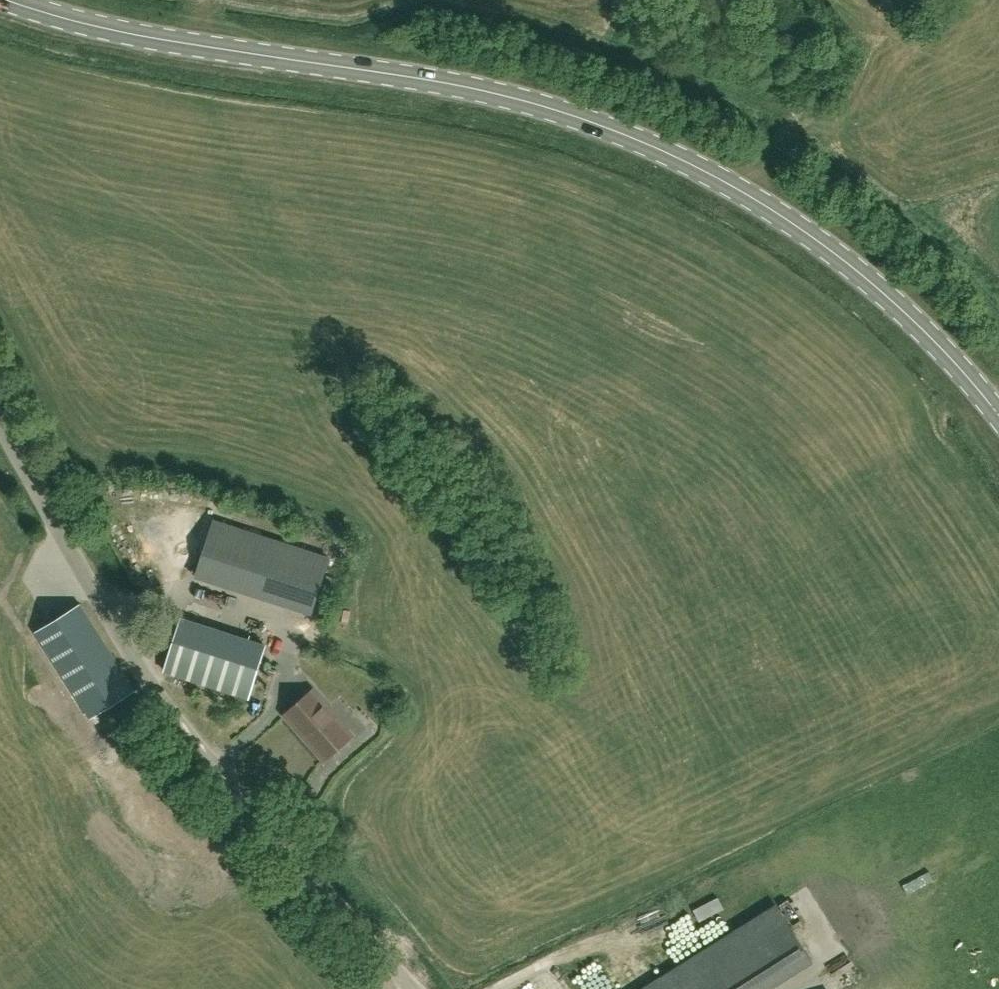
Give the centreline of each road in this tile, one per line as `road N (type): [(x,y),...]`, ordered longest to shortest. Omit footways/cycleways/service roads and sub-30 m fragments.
road 1 (secondary): [(998,414),(952,356),(862,275),(746,192),(652,145),(522,100),(105,29),(0,1)]
road 2 (unclassified): [(406,988),(267,829),(77,567),(0,429)]

